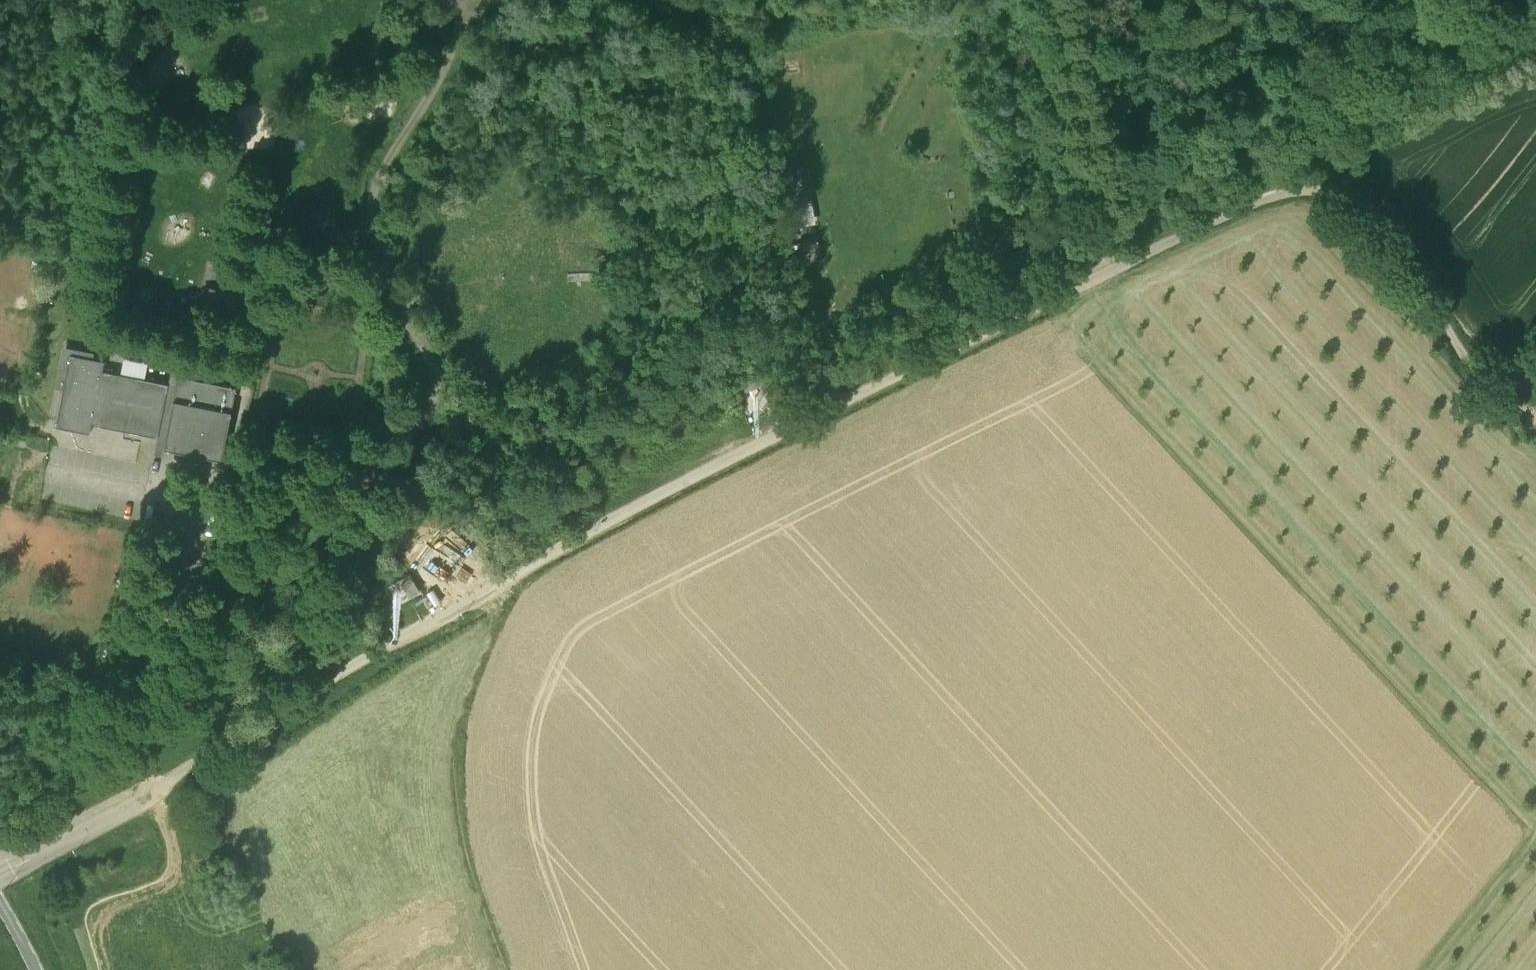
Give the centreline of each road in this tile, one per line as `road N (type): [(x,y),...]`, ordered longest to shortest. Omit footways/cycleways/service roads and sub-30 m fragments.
road 1 (unclassified): [(0,874),(515,571),(1103,275)]
road 2 (track): [(1103,275),(1111,213),(1054,0)]
road 3 (track): [(371,230),(374,183),(440,77),(455,30)]

